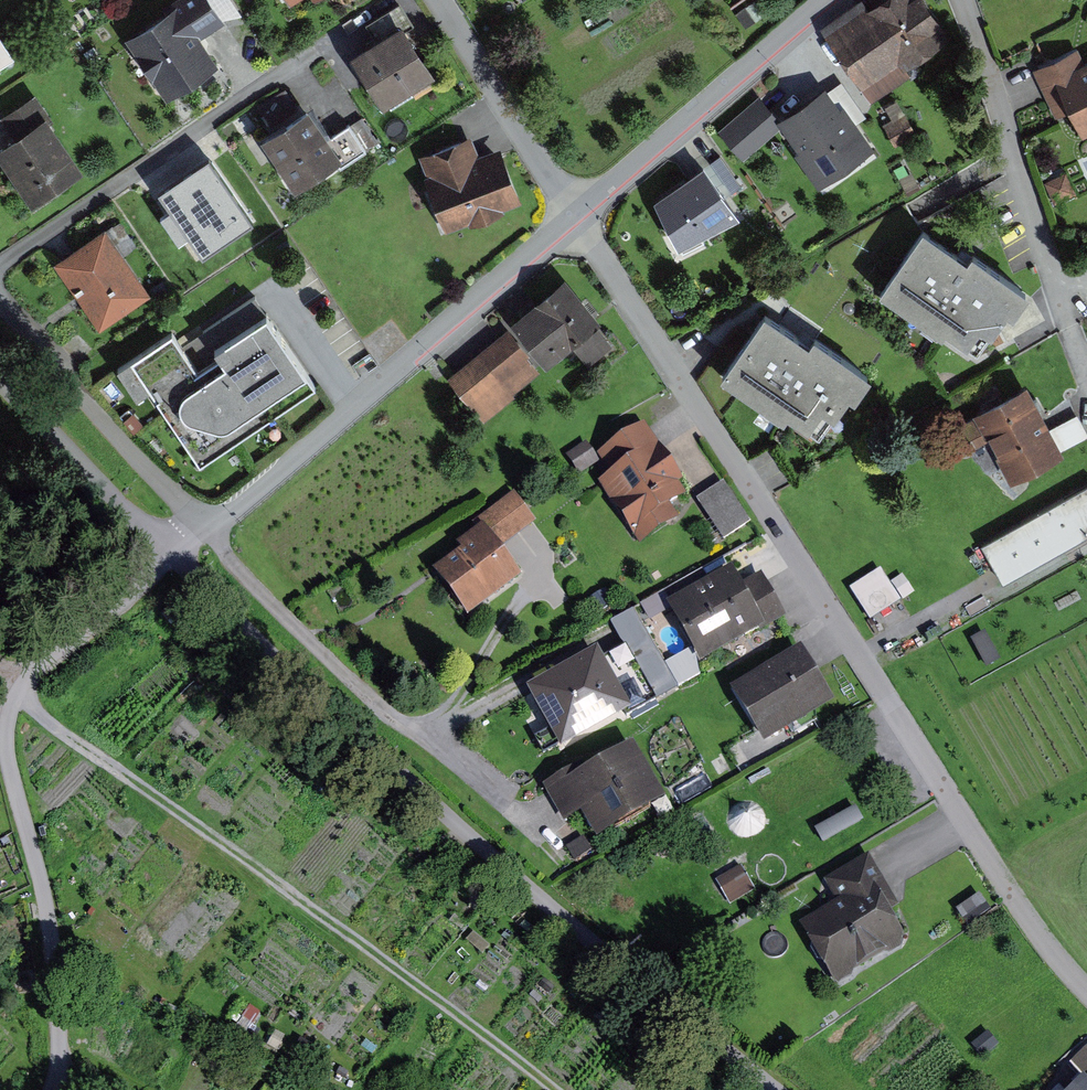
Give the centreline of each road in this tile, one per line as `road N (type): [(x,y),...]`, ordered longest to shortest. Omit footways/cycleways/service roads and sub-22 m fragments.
road 1 (residential): [(573,219),(709,416),(1044,936),(1086,983)]
road 2 (track): [(19,692),(46,720),(288,884),(561,1089)]
road 3 (residential): [(209,527),(573,219)]
road 4 (residential): [(209,527),(245,576),(515,812)]
road 5 (residential): [(971,0),(1086,350)]
road 6 (residential): [(573,219),(829,0)]
road 7 (residential): [(209,527),(131,451),(0,298)]
road 8 (residential): [(444,0),(573,219)]

